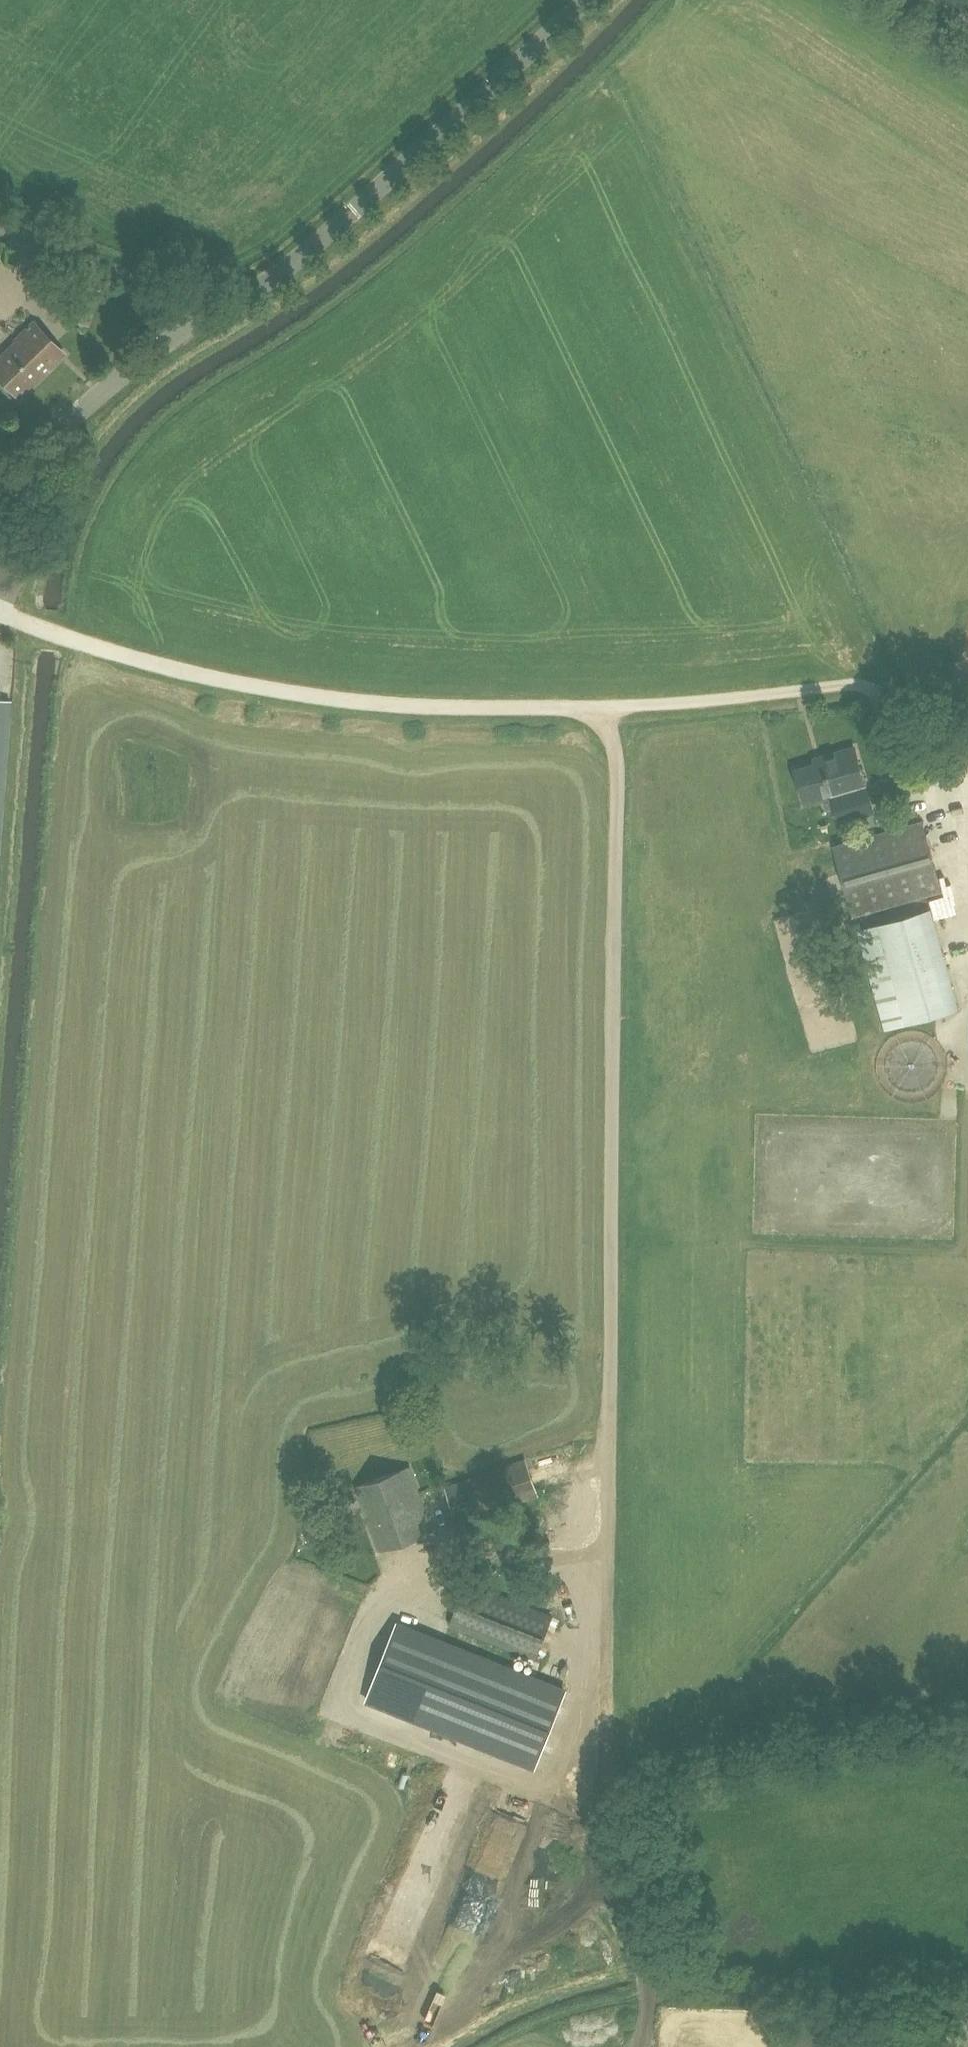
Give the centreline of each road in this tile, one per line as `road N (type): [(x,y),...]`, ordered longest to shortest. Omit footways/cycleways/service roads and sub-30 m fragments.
road 1 (track): [(653,1972),(627,1906),(598,1723),(615,735),(602,708),(330,691),(176,664),(64,633)]
road 2 (unclassified): [(231,314),(360,214),(583,0)]
road 3 (unclassified): [(0,497),(231,314)]
road 4 (track): [(602,708),(857,685)]
road 5 (unclassified): [(231,314),(0,220)]

